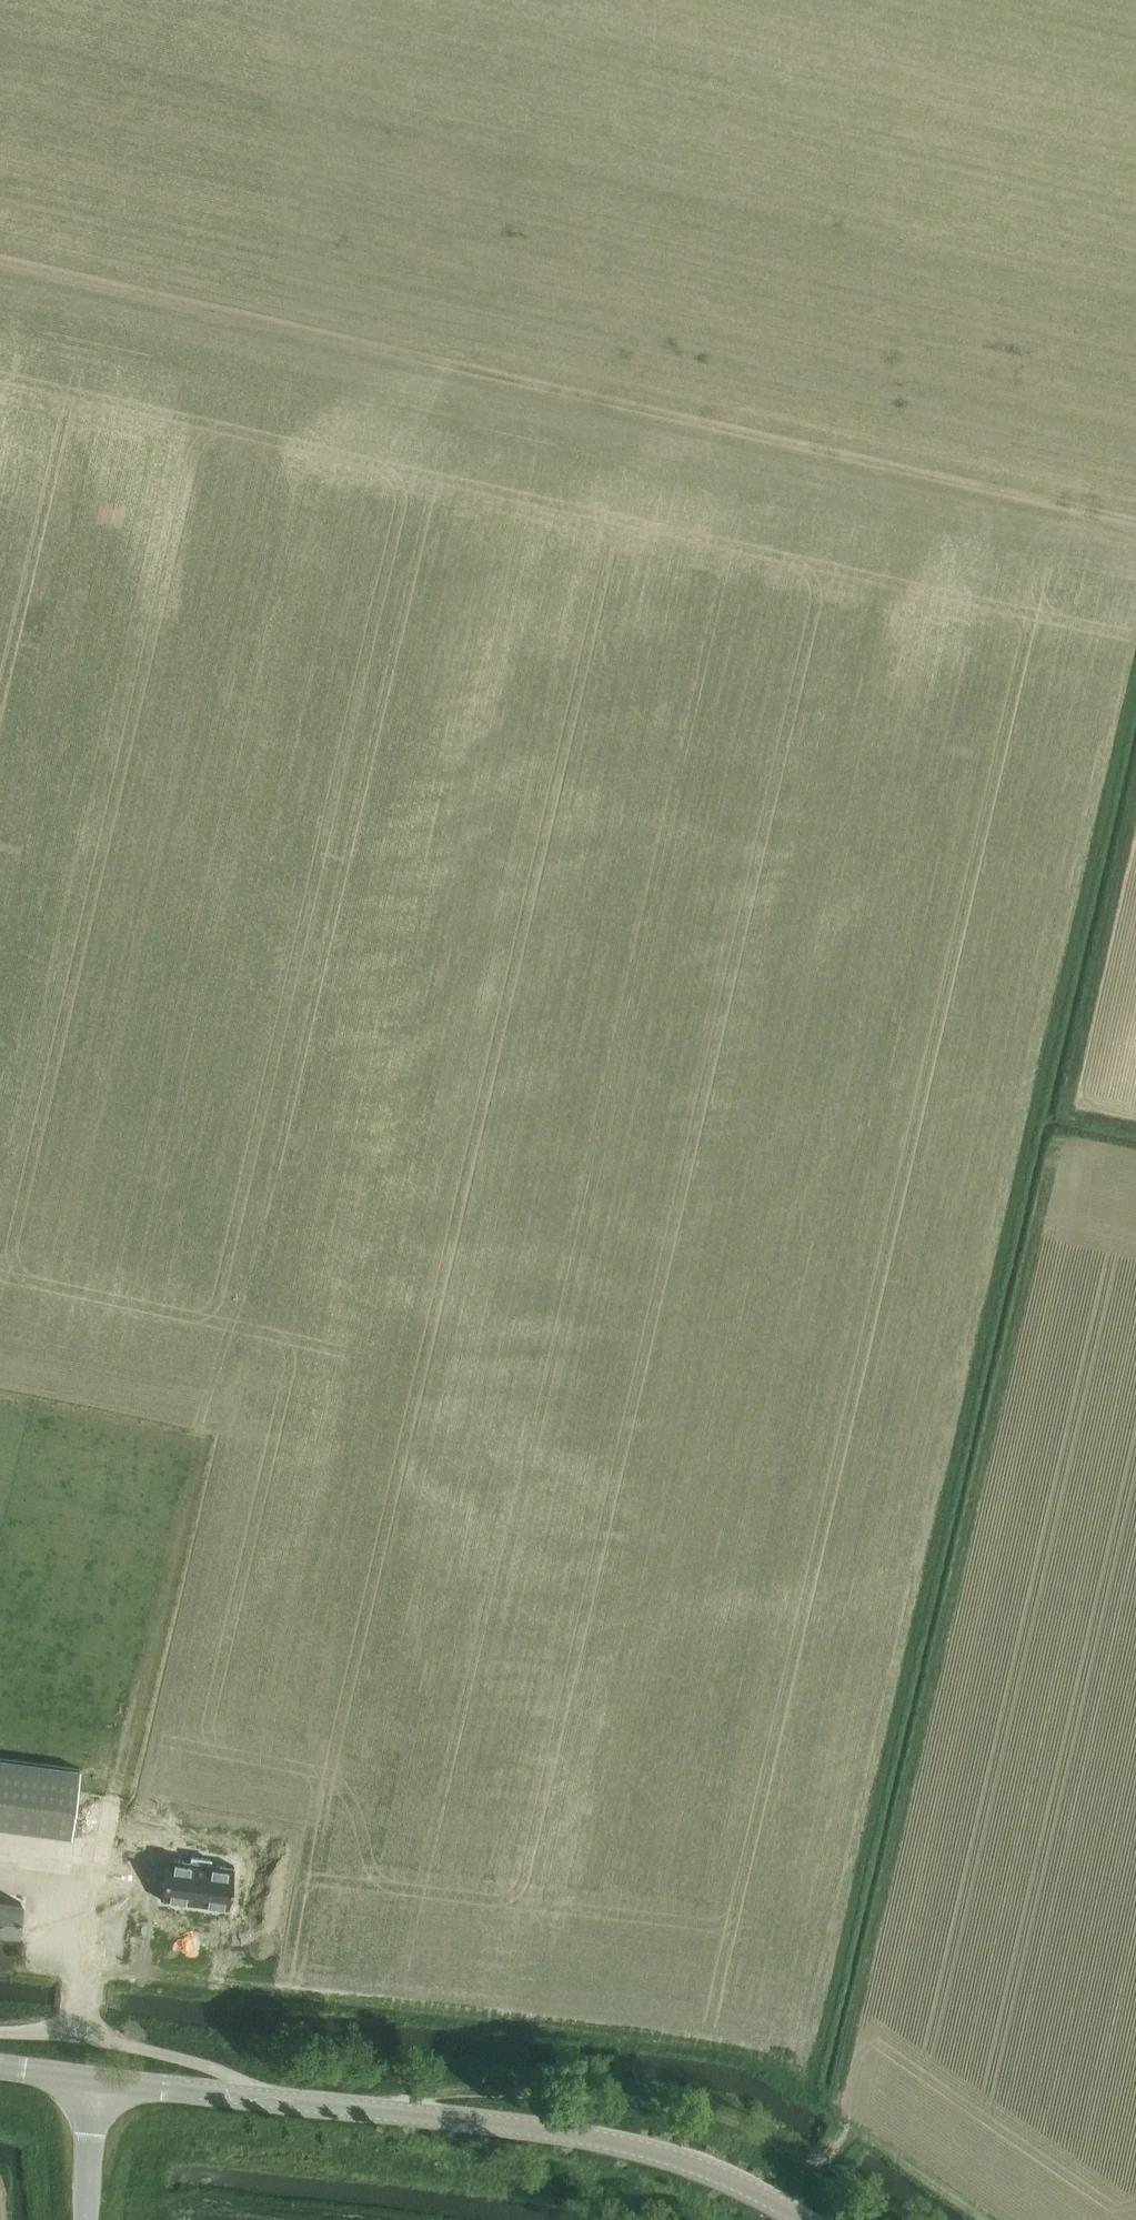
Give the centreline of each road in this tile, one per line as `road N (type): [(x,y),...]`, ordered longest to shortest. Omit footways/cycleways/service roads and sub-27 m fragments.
road 1 (secondary): [(802,2219),(711,2171),(601,2139),(94,2079)]
road 2 (unclassified): [(86,2219),(94,2079)]

